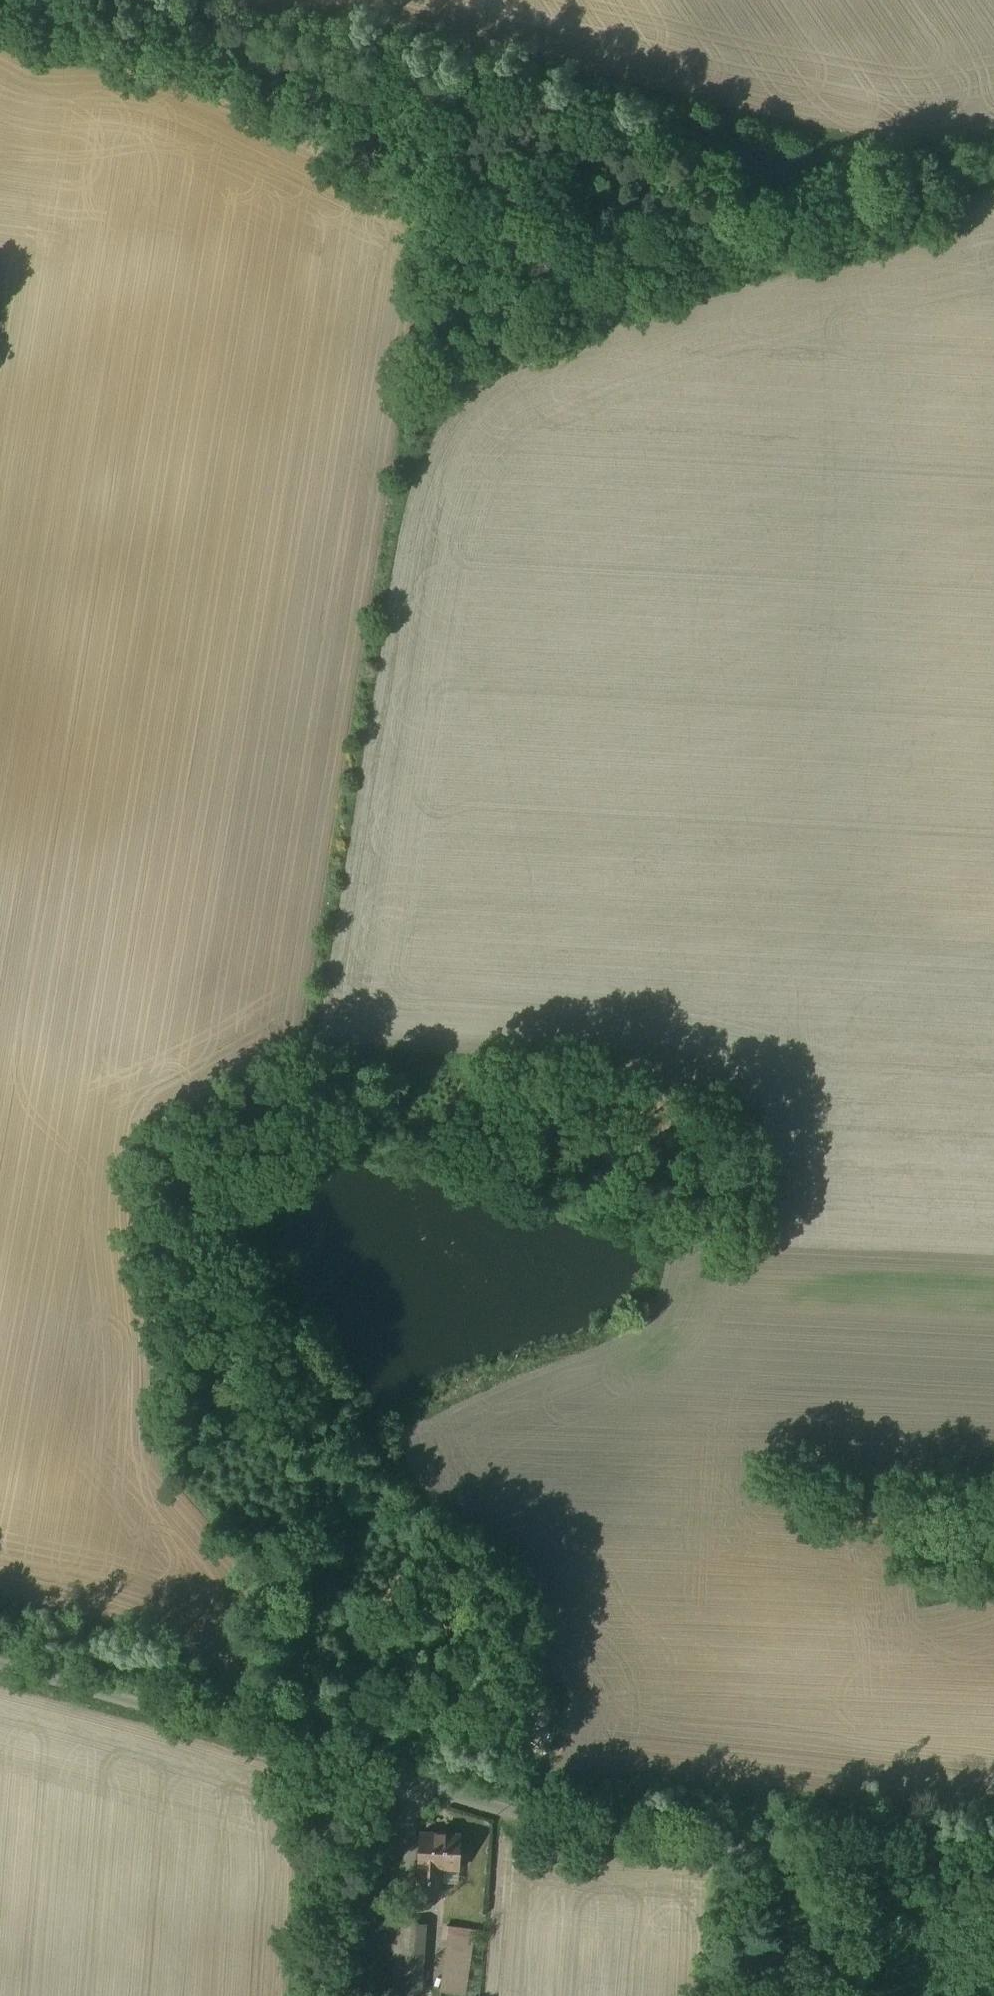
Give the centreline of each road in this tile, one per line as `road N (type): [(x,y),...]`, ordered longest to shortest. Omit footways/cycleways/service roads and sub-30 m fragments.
road 1 (unclassified): [(0,1641),(455,1757),(730,1806),(993,1836)]

